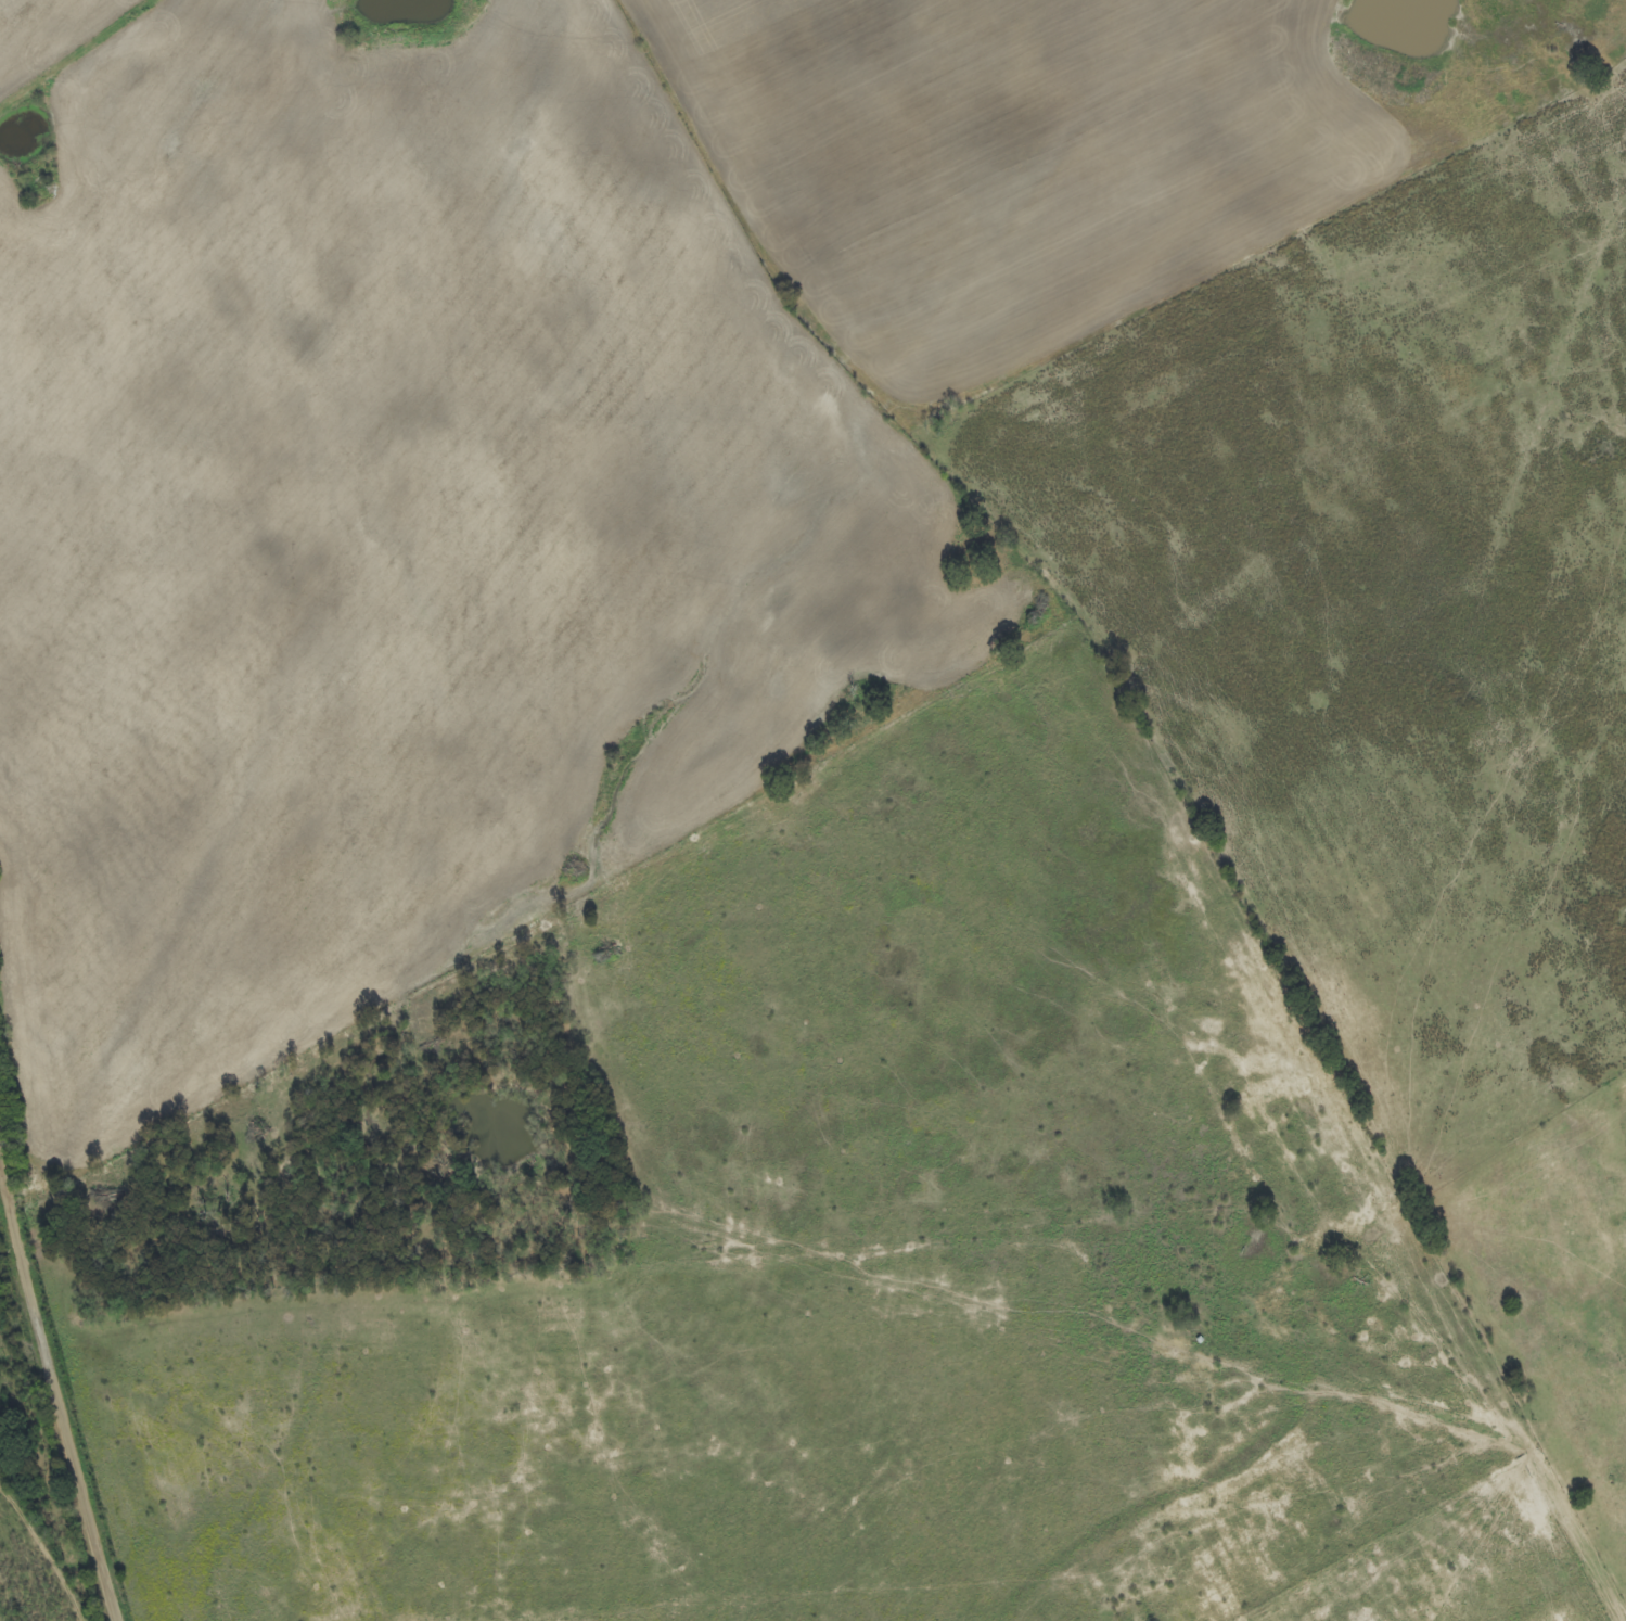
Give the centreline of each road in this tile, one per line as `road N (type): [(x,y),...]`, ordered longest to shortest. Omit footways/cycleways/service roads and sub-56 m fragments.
road 1 (residential): [(125,1620),(24,1245),(0,1123)]

